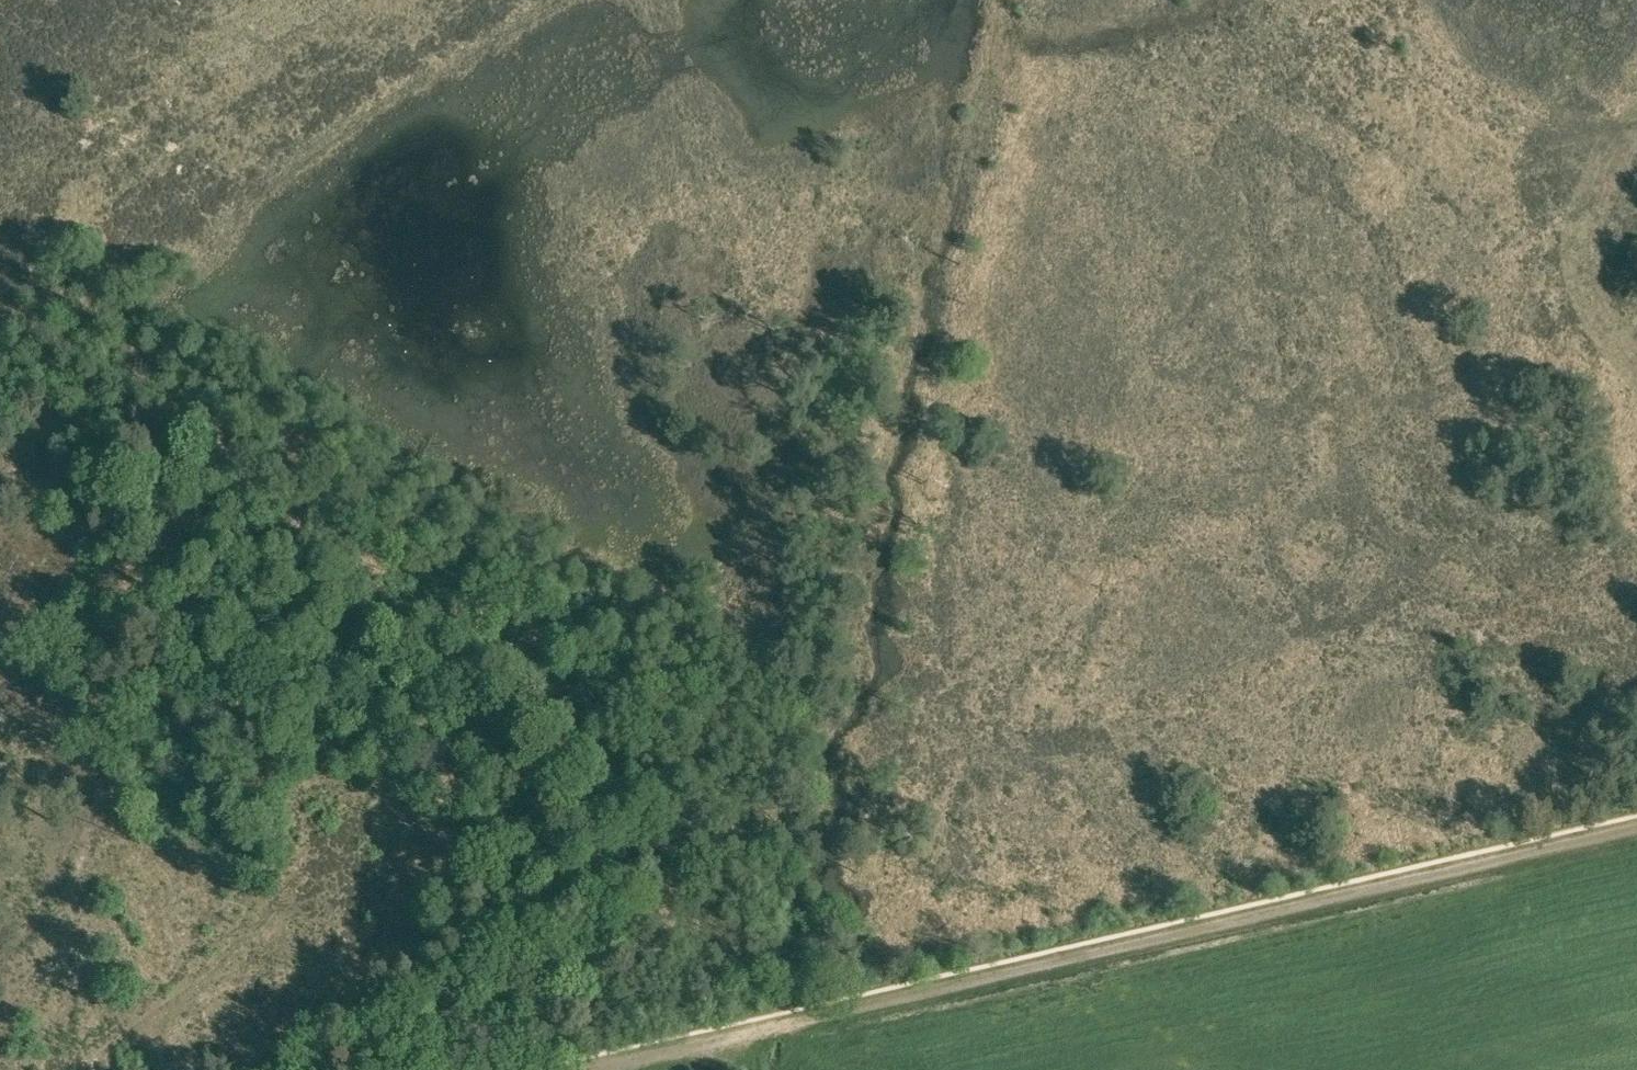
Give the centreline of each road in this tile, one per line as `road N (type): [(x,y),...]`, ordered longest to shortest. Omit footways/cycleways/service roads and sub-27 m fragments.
road 1 (track): [(1636,827),(582,1069)]

